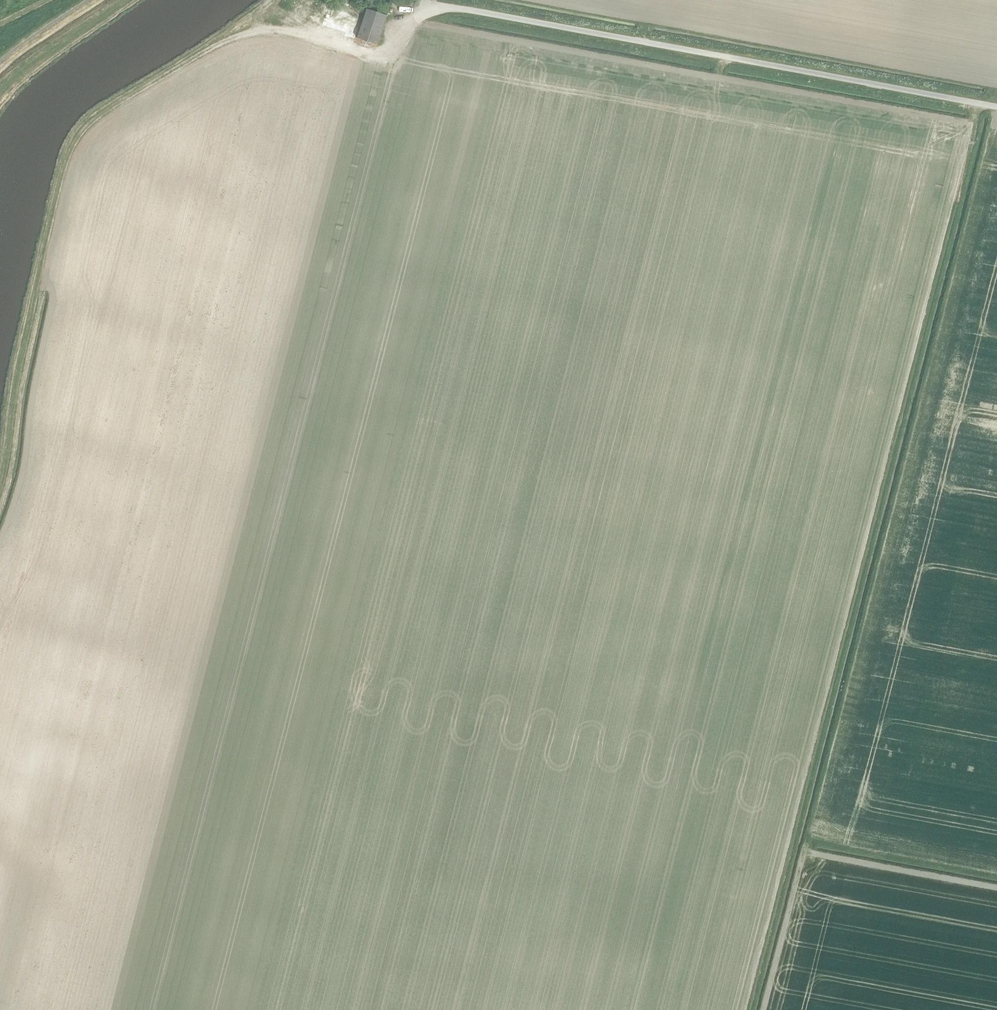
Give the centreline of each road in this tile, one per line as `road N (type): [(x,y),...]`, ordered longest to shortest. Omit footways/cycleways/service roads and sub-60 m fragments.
road 1 (unclassified): [(996,107),(434,5),(413,19)]

